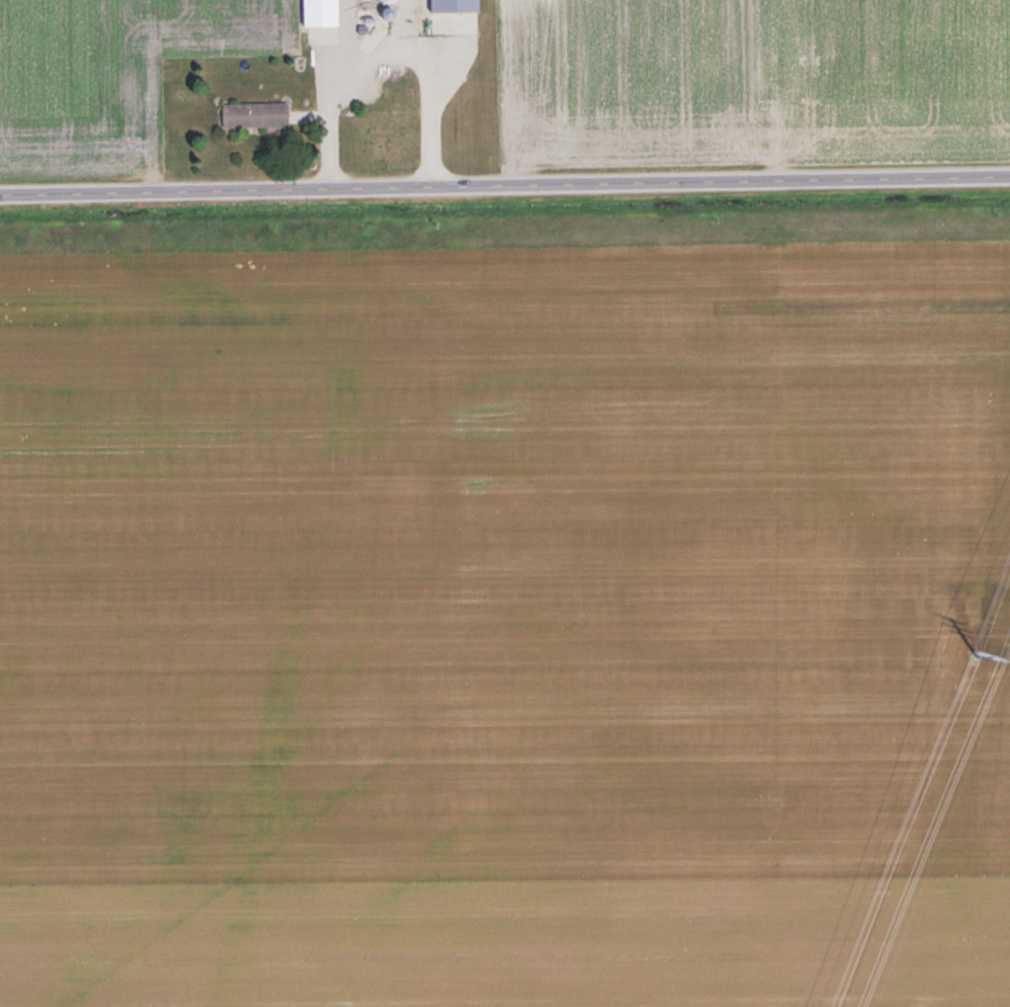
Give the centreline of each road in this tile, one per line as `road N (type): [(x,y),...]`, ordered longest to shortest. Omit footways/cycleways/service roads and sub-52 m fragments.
road 1 (residential): [(1009,182),(433,182),(0,195)]

